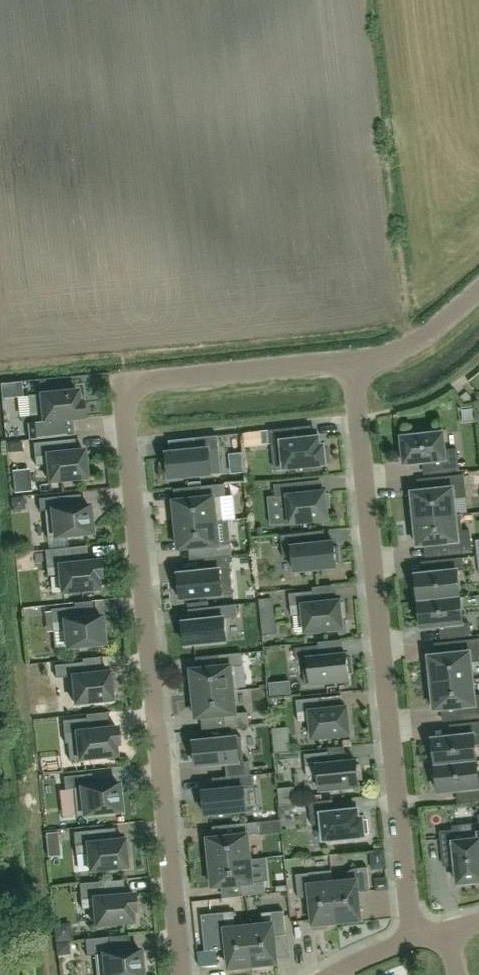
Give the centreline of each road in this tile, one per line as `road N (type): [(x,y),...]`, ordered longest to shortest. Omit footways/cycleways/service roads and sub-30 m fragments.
road 1 (residential): [(354,364),(141,383),(126,401),(183,974)]
road 2 (residential): [(354,364),(414,941)]
road 3 (residential): [(478,292),(409,352),(354,364)]

